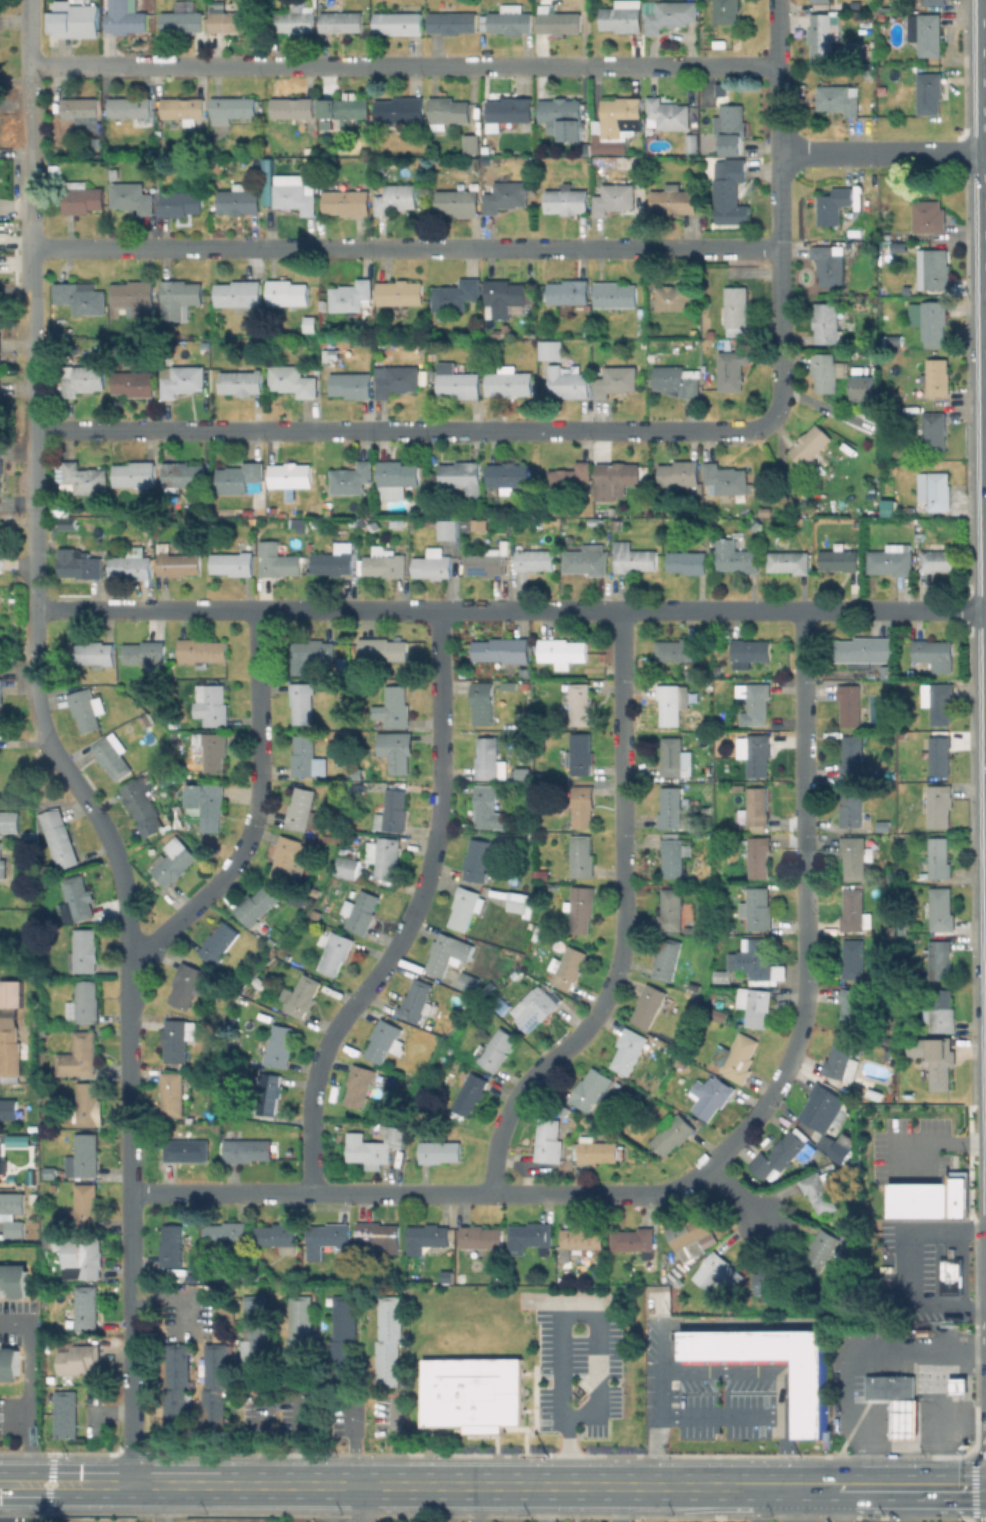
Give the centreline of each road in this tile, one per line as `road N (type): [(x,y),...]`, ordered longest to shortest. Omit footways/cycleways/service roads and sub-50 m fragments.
road 1 (residential): [(35,607),(985,609)]
road 2 (residential): [(36,686),(50,748),(105,830),(126,890),(131,1485)]
road 3 (residential): [(27,63),(778,66)]
road 4 (residential): [(31,246),(778,247)]
road 5 (residential): [(34,427),(749,430),(765,423)]
road 6 (residential): [(26,0),(36,686)]
road 7 (primary): [(72,1485),(740,1487)]
road 8 (residential): [(618,610),(619,953),(586,1027),(531,1076),(501,1118),(491,1193)]
road 9 (residential): [(441,609),(441,782),(431,866),(400,940),(323,1058),(313,1110),(313,1193)]
road 10 (residential): [(129,1191),(616,1193),(670,1188),(715,1165)]
road 11 (residential): [(804,610),(804,1024),(769,1103),(715,1165)]
road 12 (residential): [(777,0),(780,388),(776,413),(765,423)]
road 13 (residential): [(259,609),(252,827),(234,865),(128,967)]
road 14 (residential): [(780,150),(985,153)]
road 15 (primary): [(840,1488),(985,1488)]

